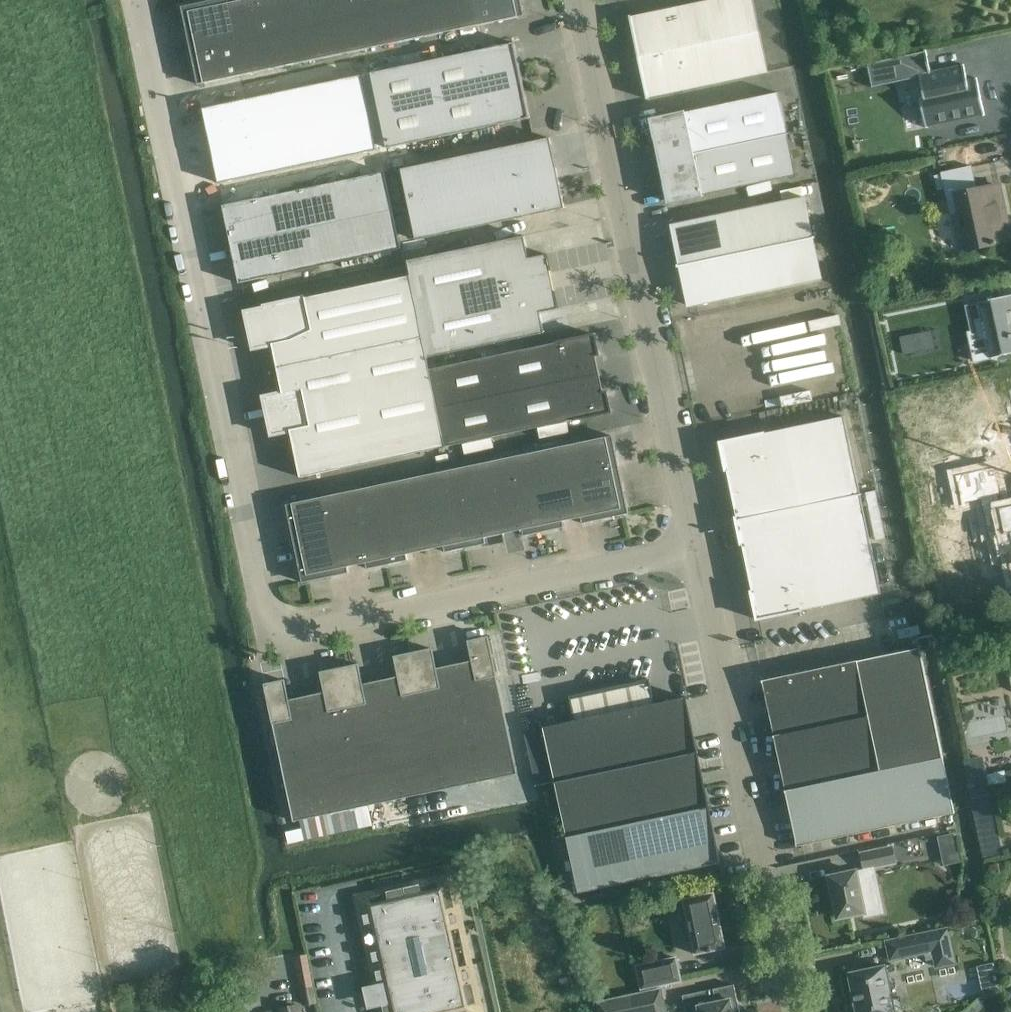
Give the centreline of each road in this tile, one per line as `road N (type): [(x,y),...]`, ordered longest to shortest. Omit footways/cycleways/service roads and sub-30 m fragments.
road 1 (unclassified): [(695,547),(302,631),(278,630),(262,612),(151,35),(151,0)]
road 2 (unclassified): [(695,547),(578,0)]
road 3 (unclassified): [(793,1011),(695,547)]

